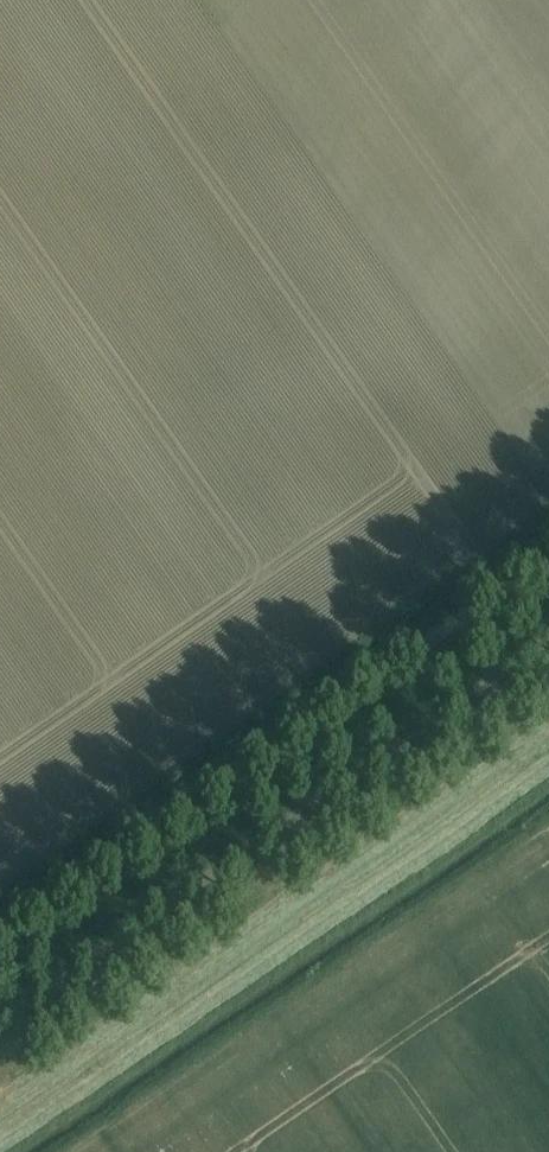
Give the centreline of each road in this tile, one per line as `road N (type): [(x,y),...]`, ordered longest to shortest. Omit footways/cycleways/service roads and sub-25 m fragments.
road 1 (track): [(548,559),(0,939)]

